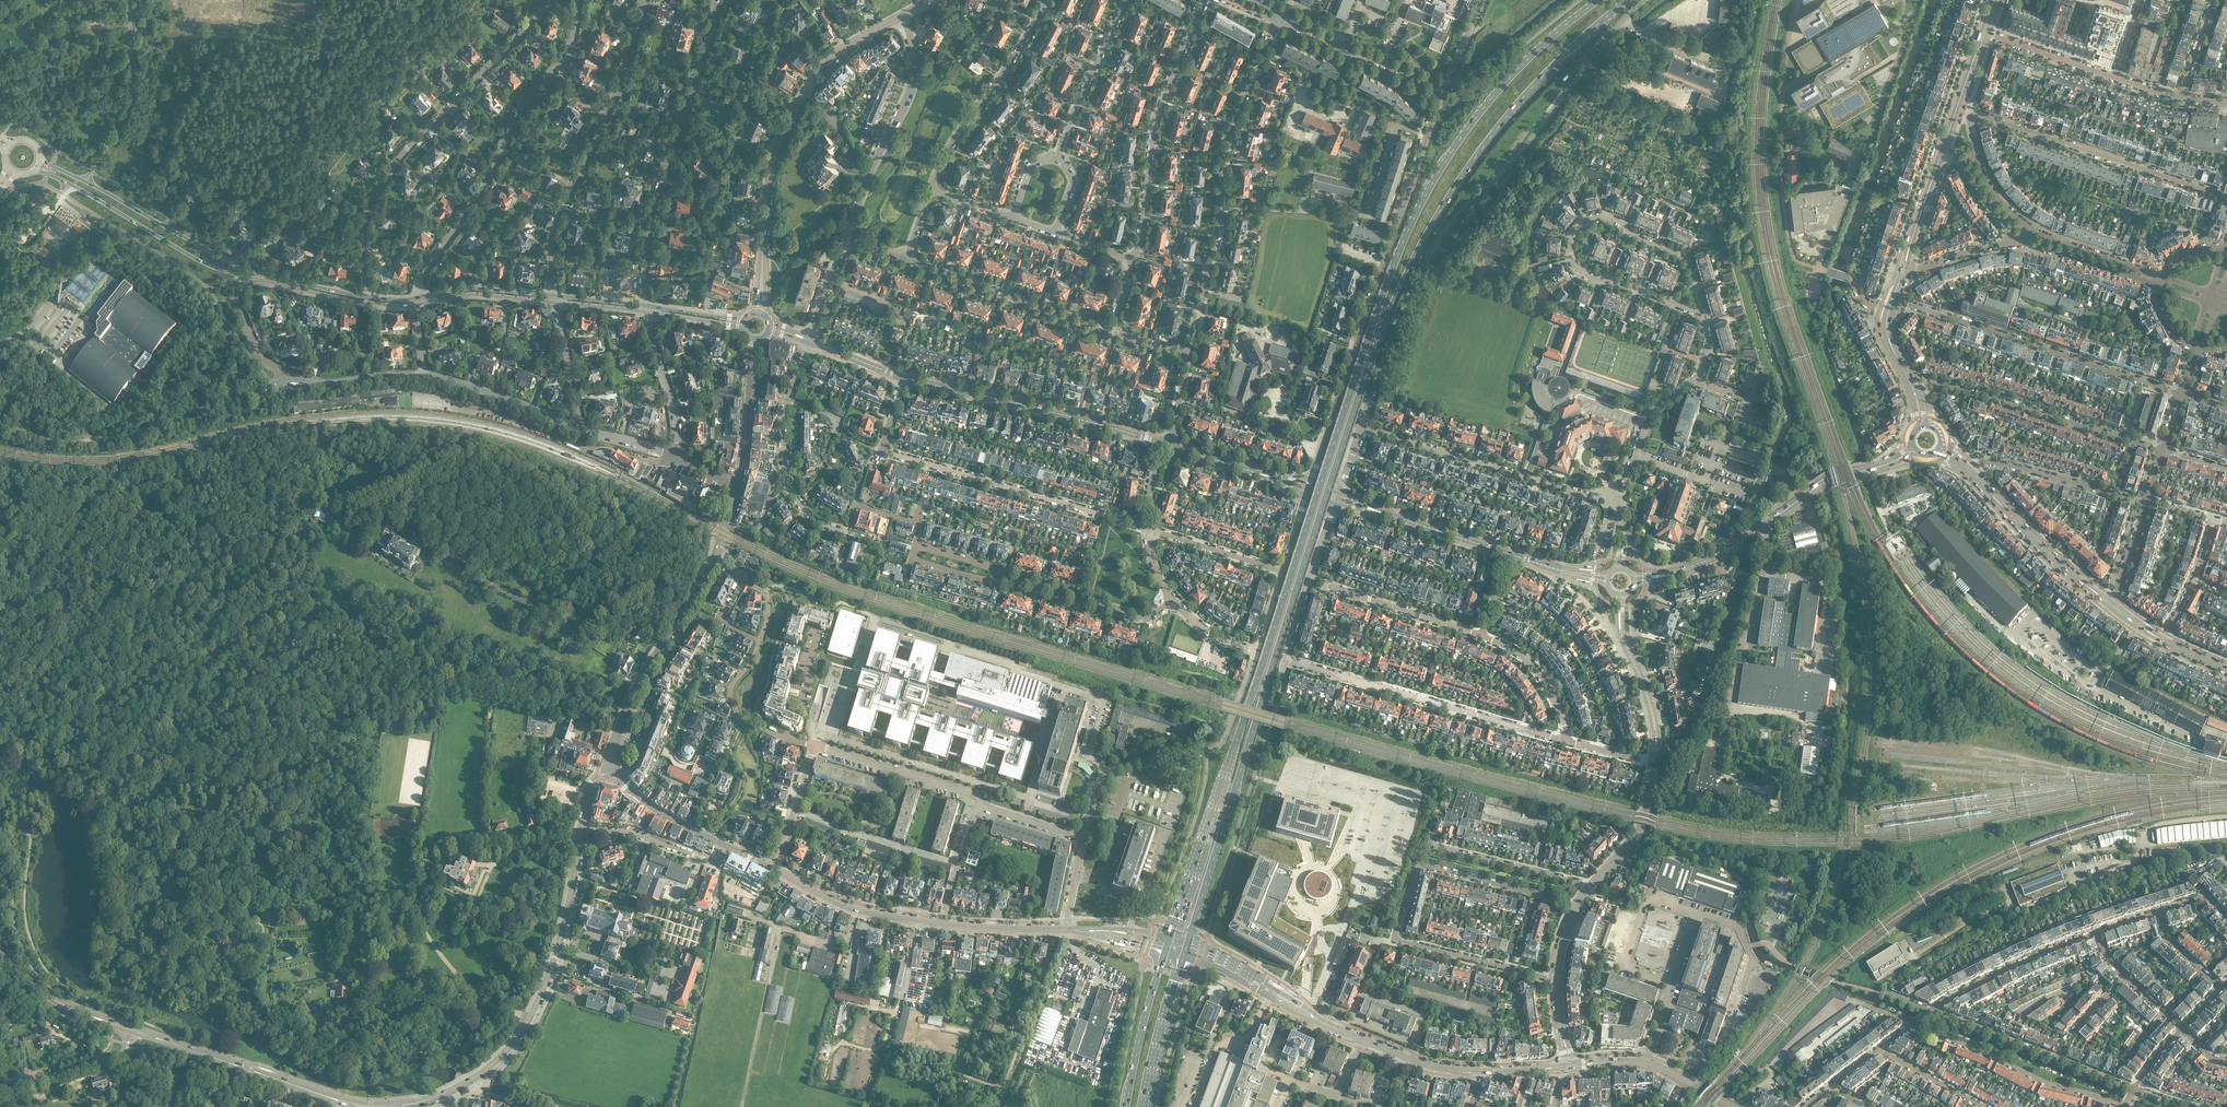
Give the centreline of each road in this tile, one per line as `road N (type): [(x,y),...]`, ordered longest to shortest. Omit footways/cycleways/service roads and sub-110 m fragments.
road 1 (track): [(400,495),(349,510),(300,496),(223,501),(176,523),(142,527),(109,571),(118,593),(101,696),(90,712),(48,726),(55,786),(78,800),(101,792),(144,726),(182,716),(227,659),(265,651),(371,674),(406,654),(431,661),(459,655),(498,587)]
road 2 (primary): [(1186,949),(1400,289),(1477,154),(1538,80),(1626,0)]
road 3 (primary): [(1598,0),(1496,92),(1414,216),(1167,944)]
road 4 (track): [(270,1021),(304,1030),(323,1010),(371,1006),(346,959),(349,904),(307,878),(295,846),(263,823),(253,804),(155,799),(139,818),(143,848),(132,882),(149,924),(145,967),(202,976)]
road 5 (unclassified): [(1362,428),(1405,306),(1441,236),(1507,168),(1623,19)]
road 6 (primary): [(33,171),(226,272),(366,303),(416,304)]
road 7 (residential): [(1556,977),(1401,940),(1398,929),(1420,865),(1578,904)]
road 8 (residential): [(1565,740),(1288,659),(1312,580)]
road 9 (residential): [(366,297),(367,206),(399,160),(552,0)]
road 10 (primary): [(366,297),(237,265),(40,158)]
road 11 (tertiary): [(760,312),(766,204),(784,127),(833,53),(904,14)]
road 12 (residential): [(1189,357),(1230,135),(1278,22)]
road 13 (residential): [(417,299),(536,87),(571,54),(576,0)]
road 14 (residential): [(1333,417),(1438,90)]
road 15 (residential): [(646,306),(653,210),(717,0)]
road 16 (residential): [(644,0),(618,86),(553,225),(556,296)]
road 17 (primary): [(1634,580),(1694,568),(1819,486),(1914,448)]
road 18 (secondary): [(1067,931),(868,913),(769,867)]
road 19 (track): [(416,484),(404,470),(346,450),(288,450),(173,488),(142,527)]
road 20 (residential): [(2181,394),(1897,300)]
road 21 (unclassified): [(0,428),(89,444),(127,441),(283,383)]
road 22 (residential): [(1691,281),(1684,259),(1616,220),(1594,218),(1576,231),(1571,256),(1584,275),(1670,301)]
road 23 (secondary): [(470,1081),(513,1045),(542,992),(567,920),(581,831)]
road 24 (residential): [(1147,529),(883,450)]
road 25 (residential): [(1133,260),(1156,118),(1205,0)]
road 26 (residential): [(1362,428),(1618,505)]
road 27 (residential): [(2226,196),(1973,111)]
road 28 (primary): [(906,378),(1160,442)]
road 29 (residential): [(2165,448),(2002,399),(1915,386)]
road 30 (residential): [(806,744),(738,716),(730,692),(753,657),(768,606),(764,592),(726,570)]
road 31 (track): [(145,967),(101,965),(109,907),(98,835),(117,798),(143,810)]
road 32 (secondary): [(362,1106),(132,1031)]
road 33 (residential): [(845,238),(912,88),(915,46),(904,14)]
road 34 (unclassified): [(1083,838),(1107,773),(1205,752),(1225,737),(1239,703)]
road 35 (track): [(168,525),(240,547),(295,530),(356,544),(349,510)]
road 36 (residential): [(1912,1025),(2120,1106)]
road 37 (residential): [(931,190),(947,151),(1045,0)]
road 38 (residential): [(1692,1084),(1715,1058),(1752,958),(1735,926),(1698,914)]
road 39 (residential): [(1110,330),(906,260)]
road 40 (track): [(222,987),(221,953),(204,921),(207,878),(232,841),(272,830)]
road 41 (secondary): [(1361,1040),(1186,949)]
road 42 (track): [(279,833),(343,731),(380,716),(416,716)]
road 43 (track): [(371,1006),(377,1041),(386,1048),(463,1059),(499,1035),(512,1012)]
road 44 (primary): [(2110,605),(1970,472)]
road 45 (tertiary): [(617,732),(708,570)]
road 46 (residential): [(2145,505),(2015,466),(1983,461),(1970,472)]
road 47 (residential): [(1931,1009),(2098,933)]
road 48 (residential): [(1173,600),(1136,617),(1000,578)]
road 49 (residential): [(1481,636),(1312,580)]
road 50 (residential): [(978,801),(970,791),(814,745)]
road 51 (track): [(419,484),(428,471),(474,461),(551,488),(578,488)]
road 52 (residential): [(959,864),(796,811)]
road 53 (residential): [(424,373),(584,430)]
road 54 (primary): [(1167,944),(1126,1106)]
road 55 (residential): [(1059,153),(1124,0)]
road 56 (track): [(118,593),(149,605),(207,604),(255,548)]
road 57 (primary): [(1145,1106),(1186,949)]
road 58 (track): [(442,1052),(349,1075),(320,1059),(304,1030)]
road 59 (residential): [(1435,846),(1592,886)]
road 60 (residential): [(581,831),(624,831),(718,863),(726,847)]
road 61 (secondary): [(132,1031),(38,990),(0,950)]
road 62 (track): [(334,894),(343,862),(322,821),(344,780),(331,752)]
road 63 (tertiary): [(0,1093),(118,1056),(132,1031)]
road 64 (residential): [(2018,242),(2163,288)]
road 65 (residential): [(677,459),(675,408),(648,312)]
road 66 (residential): [(2167,278),(2028,225)]
road 67 (track): [(477,574),(520,533),(605,507)]
road 68 (tertiary): [(738,485),(755,340)]
road 69 (residential): [(1284,572),(1147,529)]
road 70 (residential): [(1565,740),(1553,689),(1516,651),(1481,636)]
road 71 (secondary): [(1592,886),(1637,834),(1654,762)]
road 72 (primary): [(416,304),(476,294),(557,302)]
road 73 (residential): [(283,383),(424,373)]
road 74 (primary): [(556,296),(466,289),(417,299)]
road 75 (residential): [(2116,77),(1984,32)]
road 76 (residential): [(2061,1059),(1931,1009)]
road 77 (residential): [(788,475),(784,423),(810,341)]
road 78 (secondary): [(1654,762),(1650,703),(1621,635)]
road 79 (residential): [(584,430),(557,302)]
road 80 (secondary): [(726,847),(657,813),(620,780)]
road 81 (secondary): [(1943,151),(1984,32)]
road 82 (secondary): [(1479,1071),(1426,1065),(1361,1040)]
road 83 (secondary): [(1885,314),(1886,338),(1919,428)]

